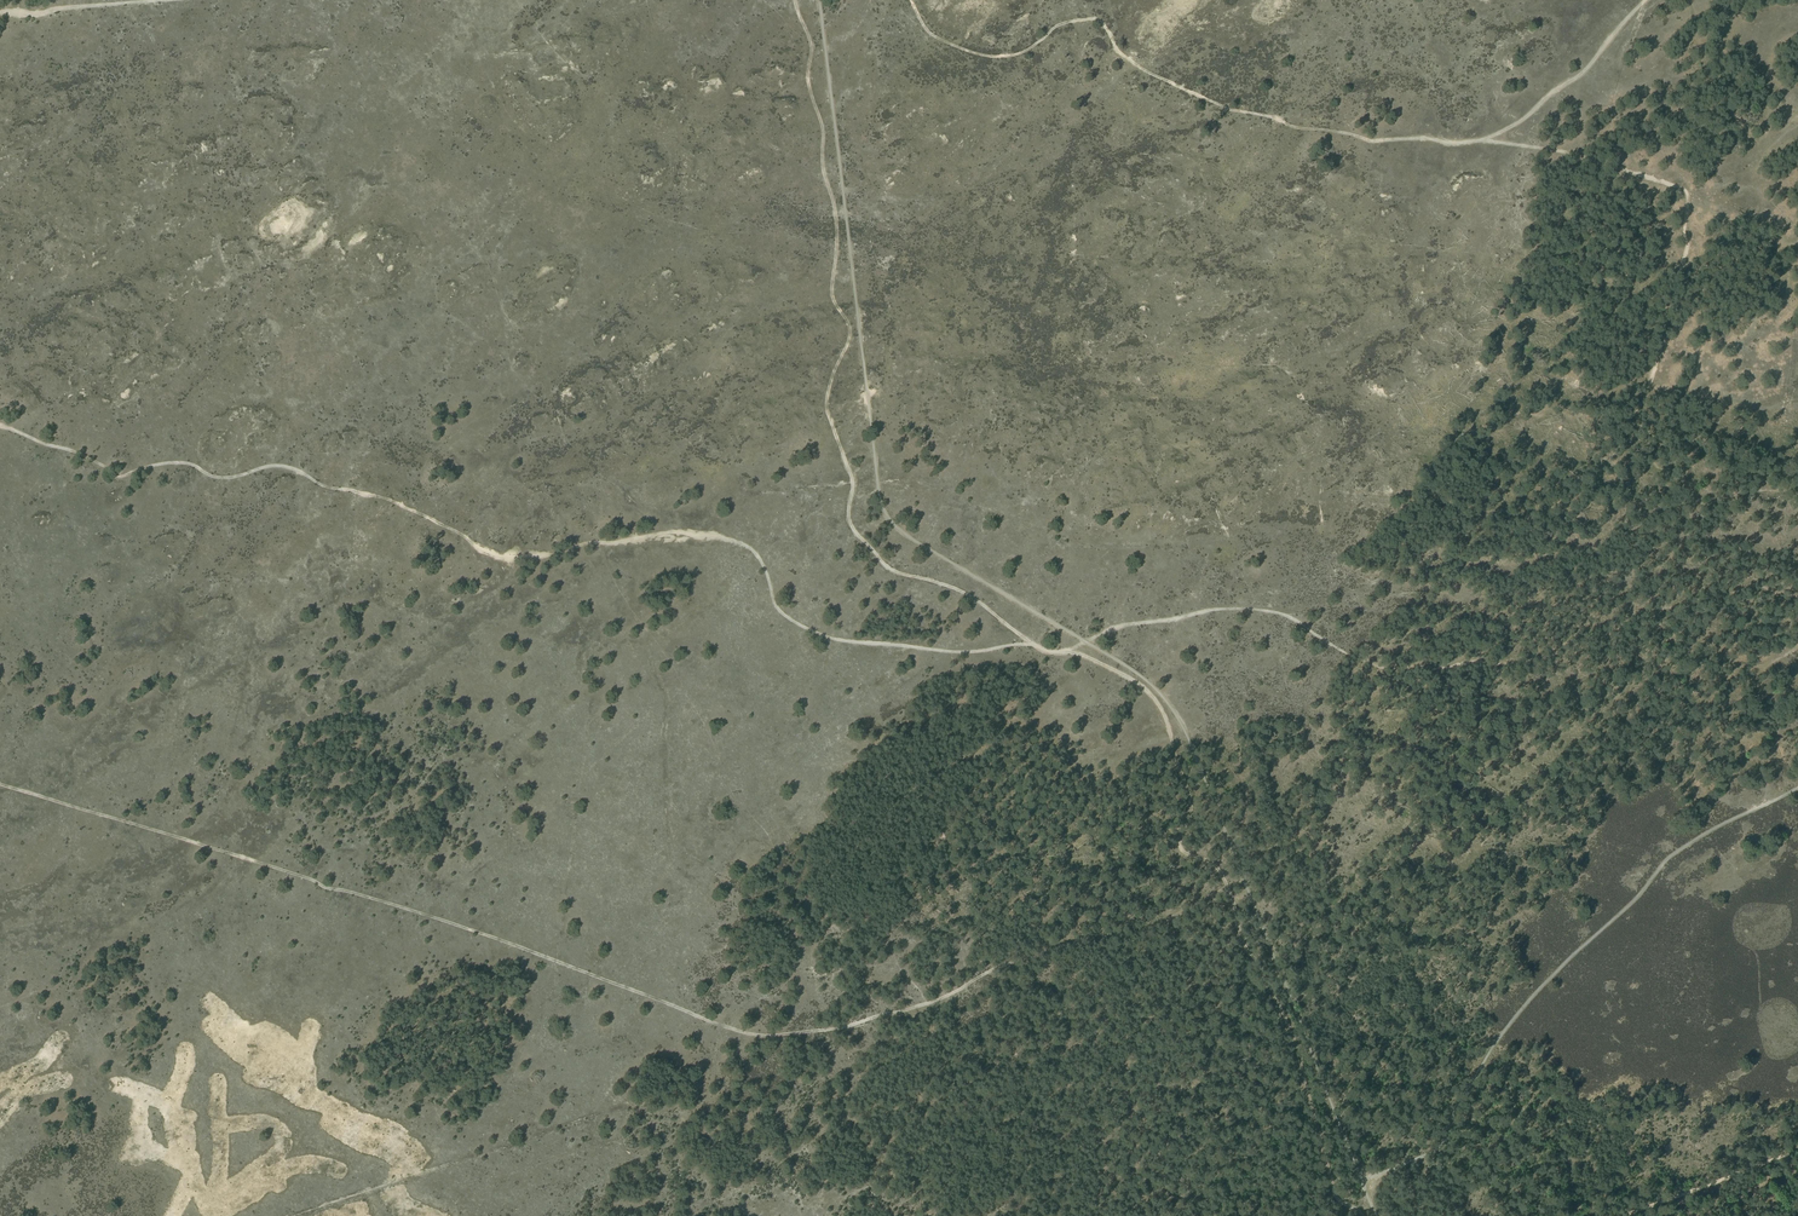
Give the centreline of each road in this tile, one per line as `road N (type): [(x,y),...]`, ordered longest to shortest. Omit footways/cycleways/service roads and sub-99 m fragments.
road 1 (track): [(1620,1215),(1797,1149)]
road 2 (track): [(0,12),(164,0)]

